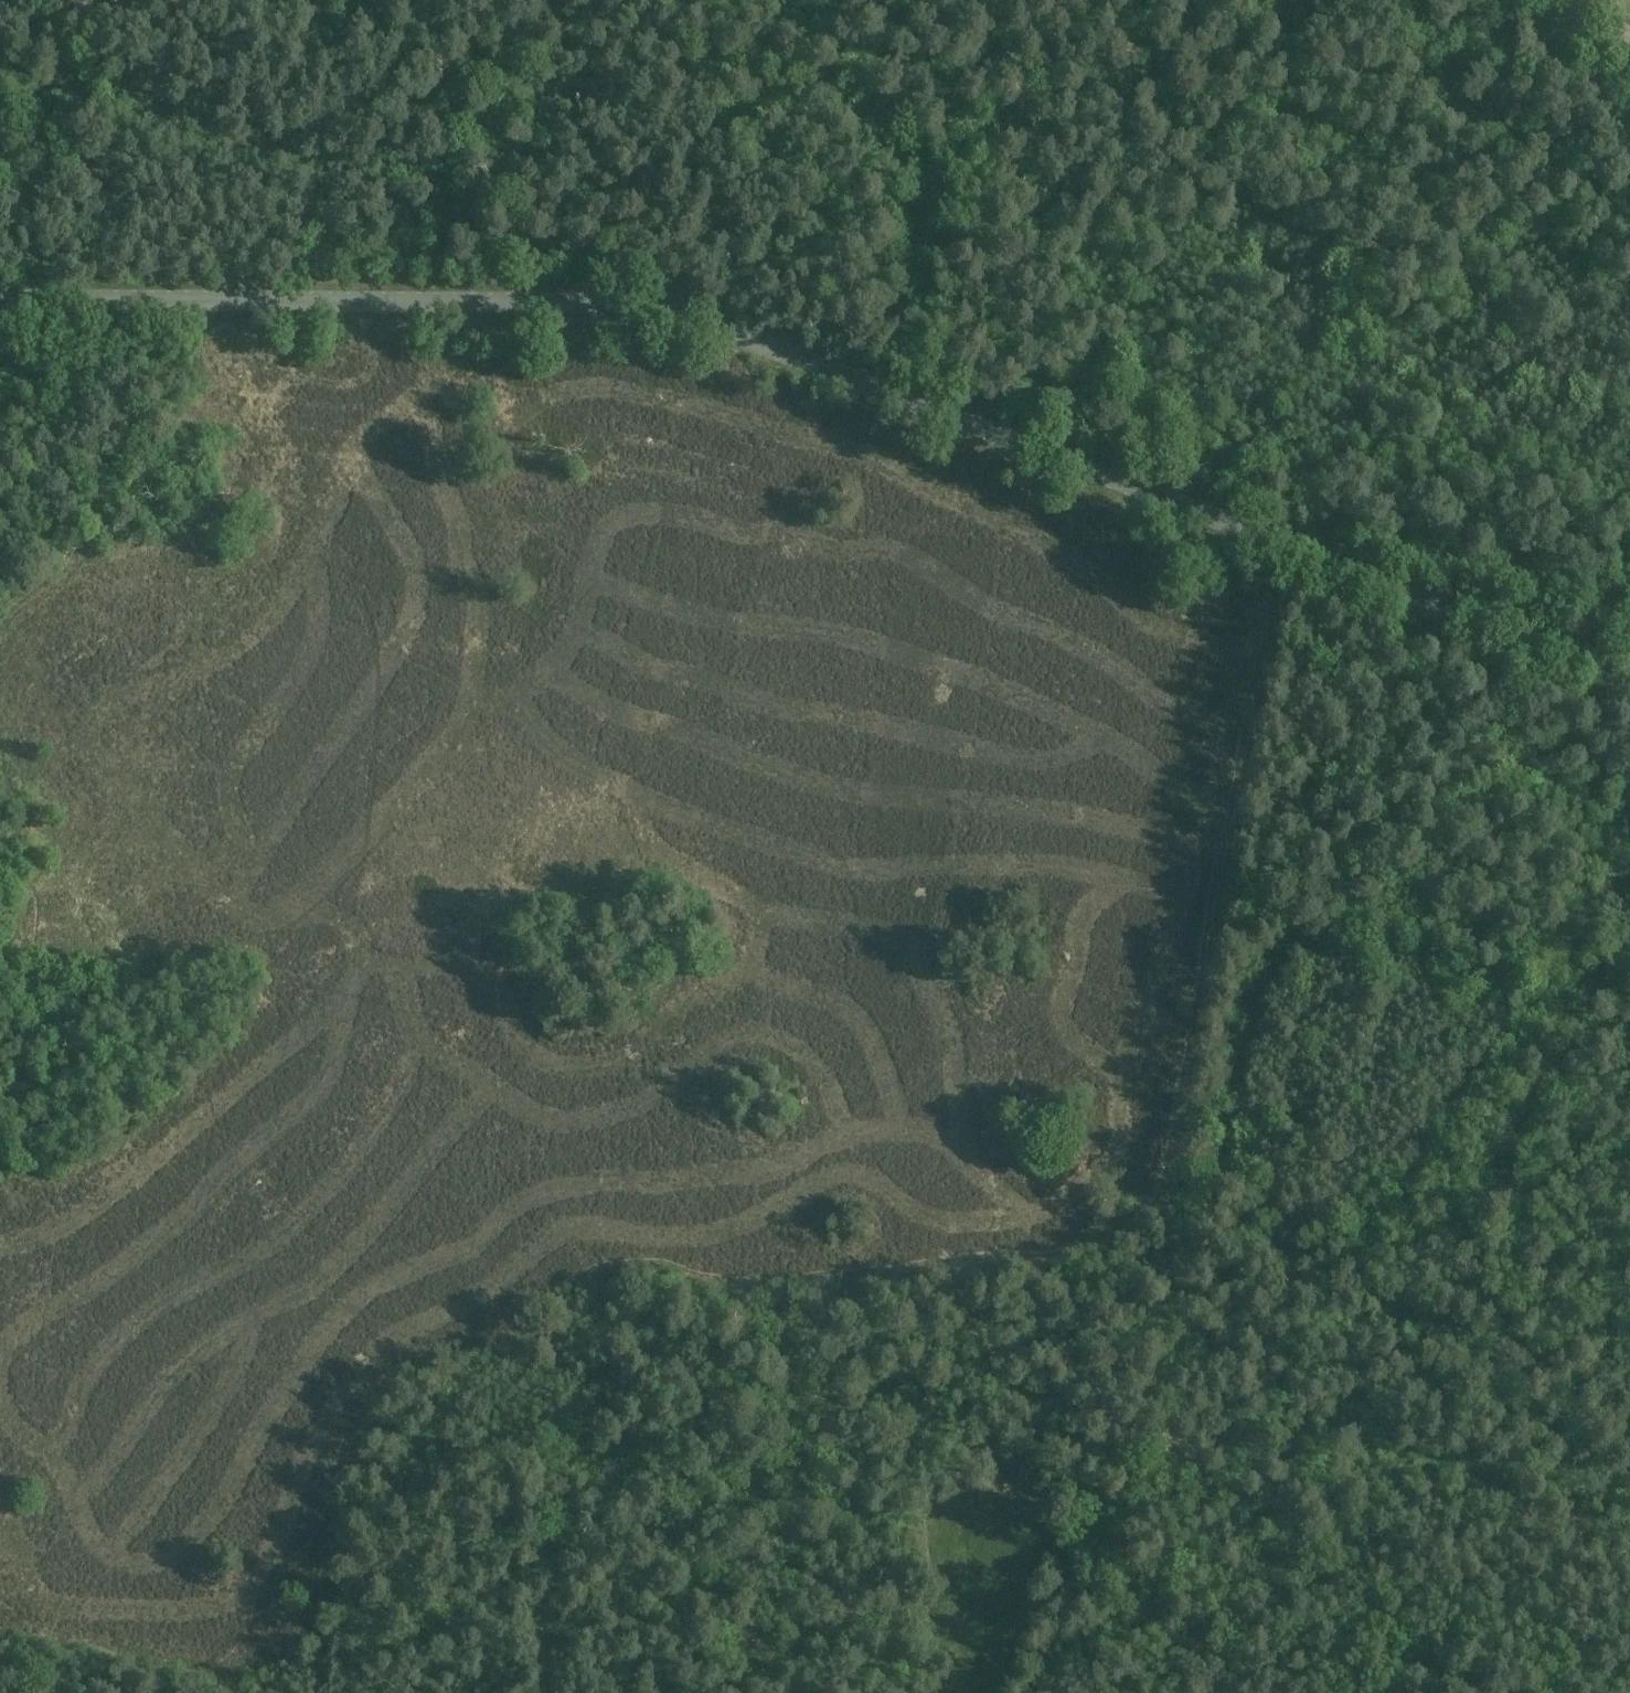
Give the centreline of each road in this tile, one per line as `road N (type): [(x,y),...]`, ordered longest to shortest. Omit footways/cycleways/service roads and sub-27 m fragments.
road 1 (unclassified): [(1629,676),(675,314),(593,301),(0,297)]
road 2 (track): [(1312,553),(1269,638),(1164,1192),(1112,1239),(968,1264)]
road 3 (track): [(968,1264),(956,1293),(961,1361),(980,1440),(978,1496)]

